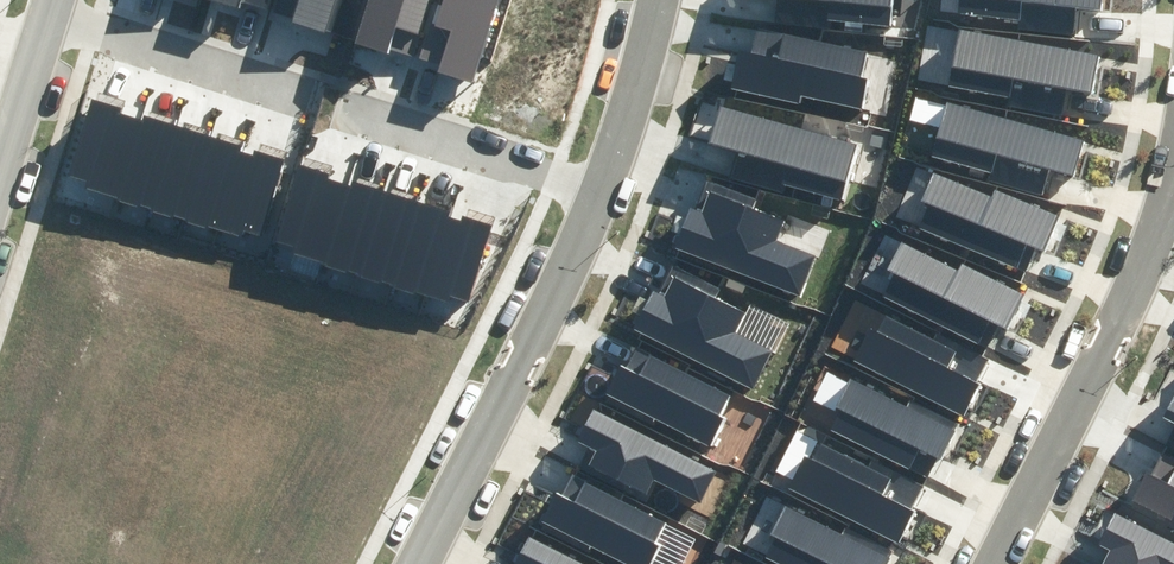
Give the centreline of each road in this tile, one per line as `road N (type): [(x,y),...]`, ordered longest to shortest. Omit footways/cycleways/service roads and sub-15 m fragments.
road 1 (residential): [(50,9),(602,183)]
road 2 (residential): [(1173,155),(1155,226),(986,563)]
road 3 (residential): [(602,183),(418,563)]
road 4 (residential): [(654,0),(602,183)]
road 5 (residential): [(50,9),(0,169)]

